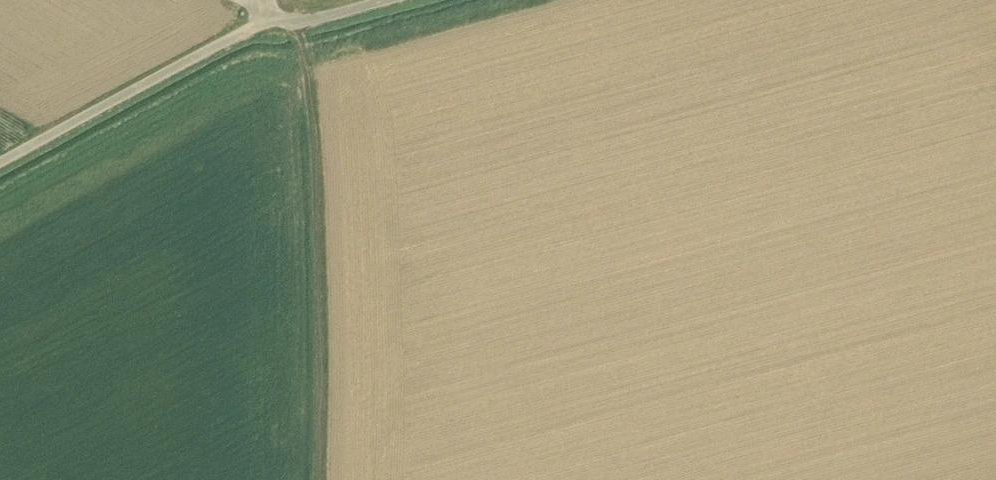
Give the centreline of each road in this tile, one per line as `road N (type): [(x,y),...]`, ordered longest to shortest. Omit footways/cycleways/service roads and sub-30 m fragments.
road 1 (track): [(316,479),(320,195),(303,22)]
road 2 (track): [(269,19),(0,165)]
road 3 (track): [(387,0),(303,22),(269,19)]

